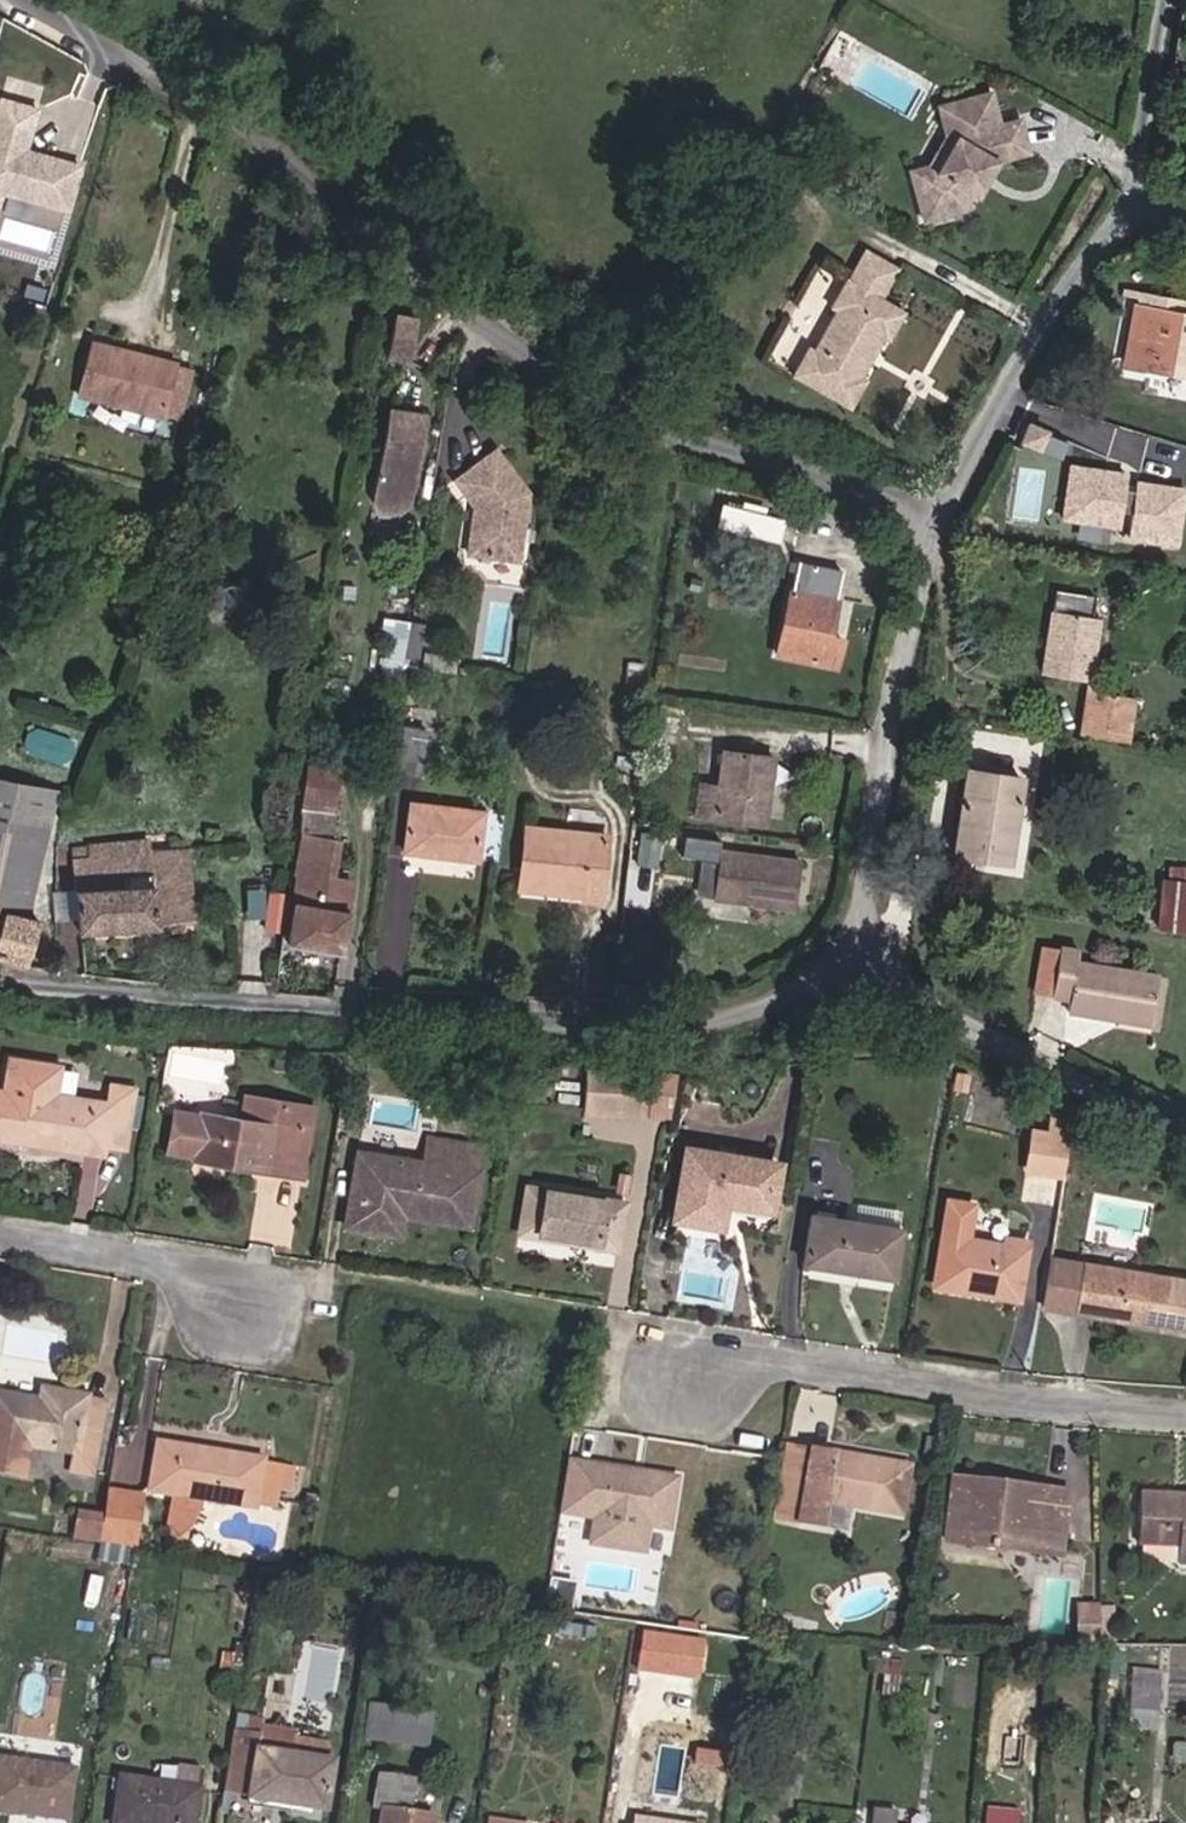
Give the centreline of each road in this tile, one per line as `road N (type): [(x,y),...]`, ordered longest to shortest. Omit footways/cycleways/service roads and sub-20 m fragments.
road 1 (track): [(910,585),(566,373),(189,91),(23,0)]
road 2 (residential): [(832,949),(823,990),(714,1021),(501,1030),(273,1019),(0,970)]
road 3 (residential): [(1135,211),(910,585),(832,949)]
road 4 (unclassified): [(641,1341),(907,1384),(1185,1412)]
road 5 (unclassified): [(832,949),(1185,1136)]
road 6 (residential): [(0,1232),(355,1282)]
road 7 (residential): [(1166,0),(1135,211)]

